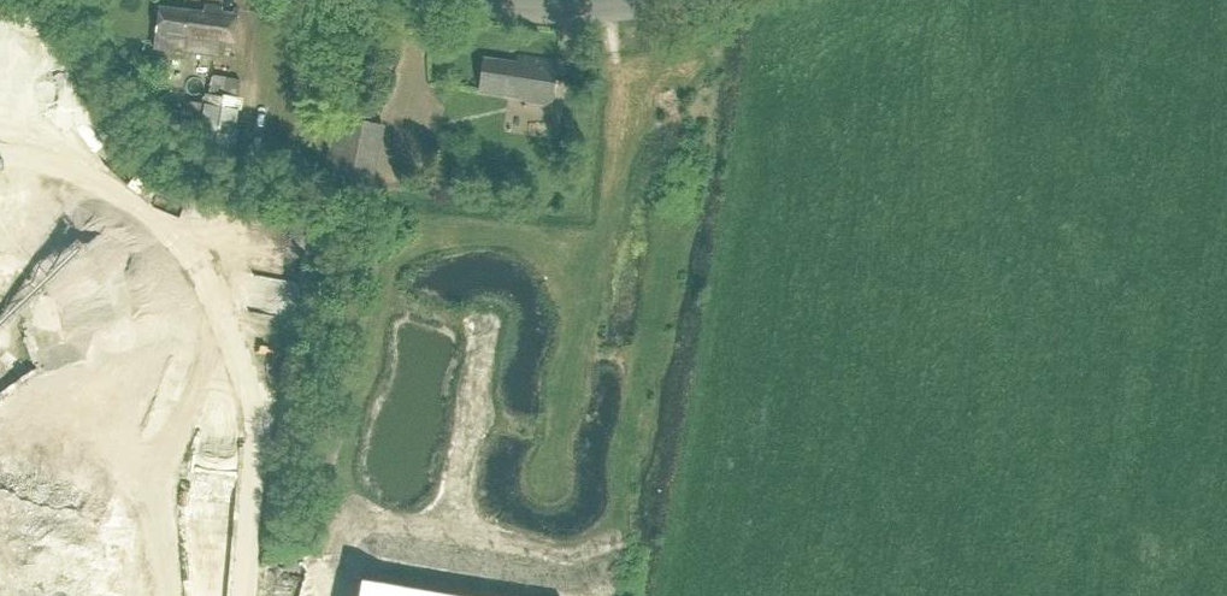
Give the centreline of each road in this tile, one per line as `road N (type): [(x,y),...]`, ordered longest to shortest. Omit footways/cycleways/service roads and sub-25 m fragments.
road 1 (tertiary): [(661,0),(608,10),(470,0)]

